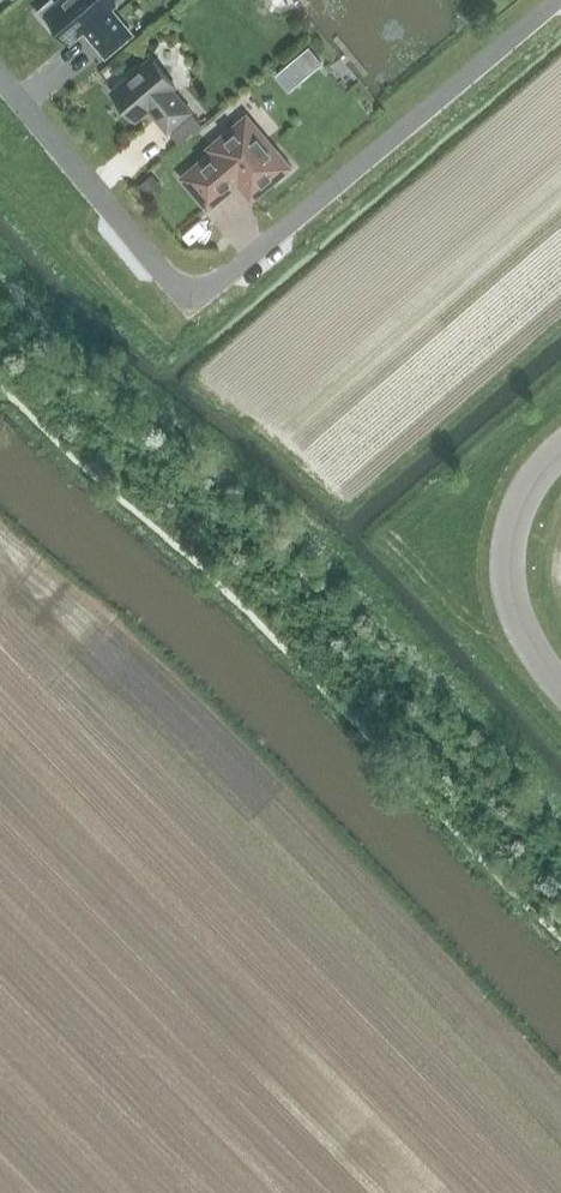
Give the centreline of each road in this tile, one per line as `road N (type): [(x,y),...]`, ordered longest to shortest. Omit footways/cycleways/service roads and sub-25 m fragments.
road 1 (residential): [(0,76),(173,285),(191,294),(209,290),(556,0)]
road 2 (unclassified): [(560,687),(514,614),(506,558),(516,510),(560,448)]

